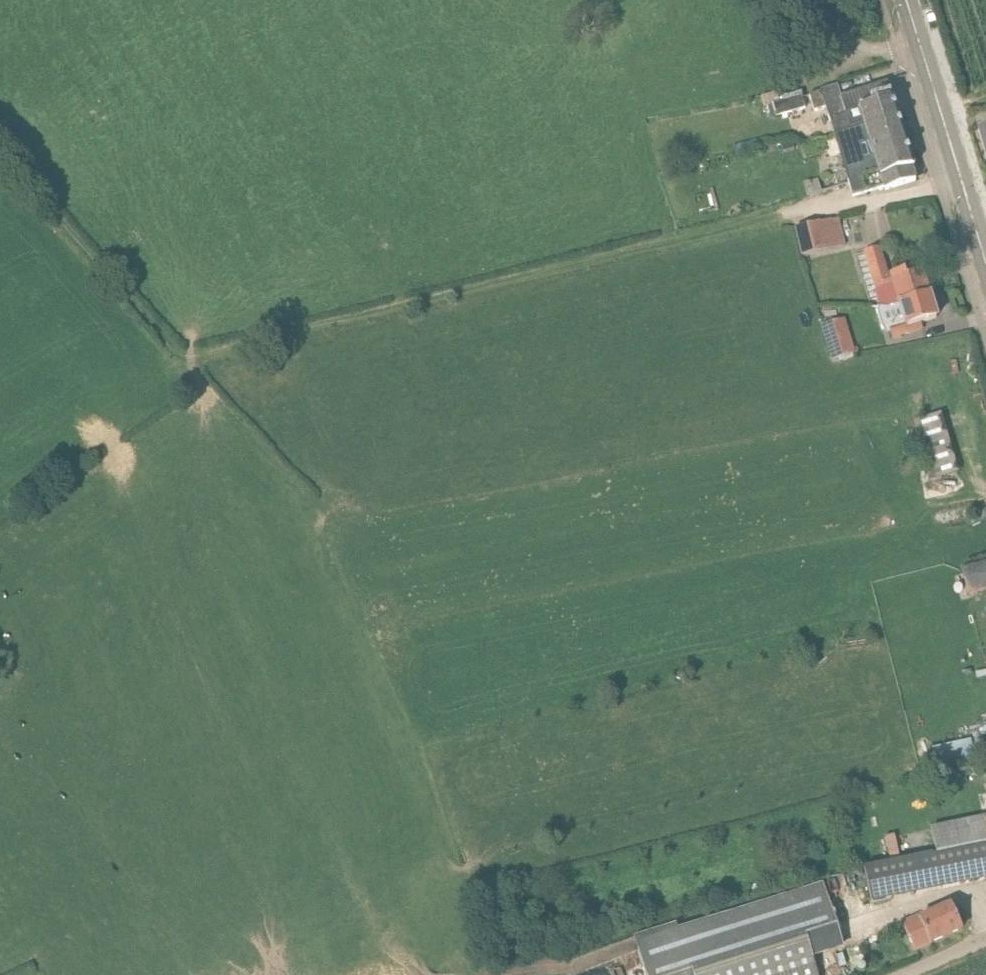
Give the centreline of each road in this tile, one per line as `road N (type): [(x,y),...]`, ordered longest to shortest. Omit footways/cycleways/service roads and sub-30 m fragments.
road 1 (track): [(0,145),(177,354),(192,357),(616,254),(939,188)]
road 2 (secondary): [(985,266),(905,0)]

